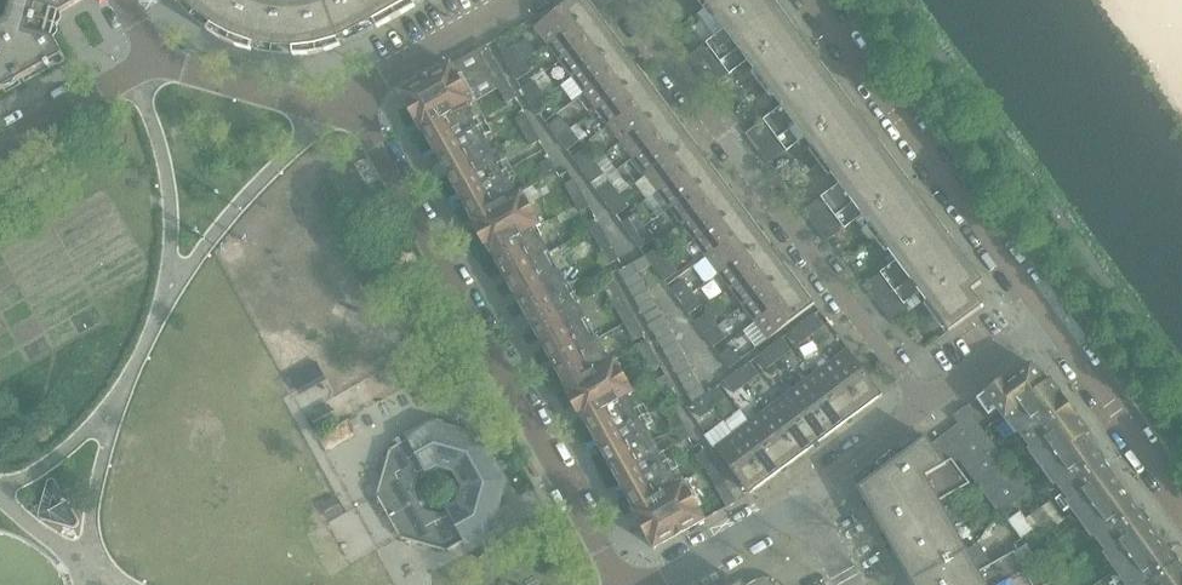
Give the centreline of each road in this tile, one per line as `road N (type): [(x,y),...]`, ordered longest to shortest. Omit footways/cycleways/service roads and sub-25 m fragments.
road 1 (residential): [(348,94),(621,584)]
road 2 (residential): [(926,409),(622,0)]
road 3 (residential): [(1047,317),(812,0)]
road 4 (residential): [(1047,317),(1181,503)]
road 5 (residential): [(348,94),(320,109),(153,60)]
road 6 (residential): [(348,94),(515,0)]
road 7 (residential): [(0,145),(153,60)]
road 8 (residential): [(795,518),(821,488),(926,409)]
road 9 (residential): [(648,584),(762,522),(795,518)]
road 10 (residential): [(926,409),(1047,317)]

